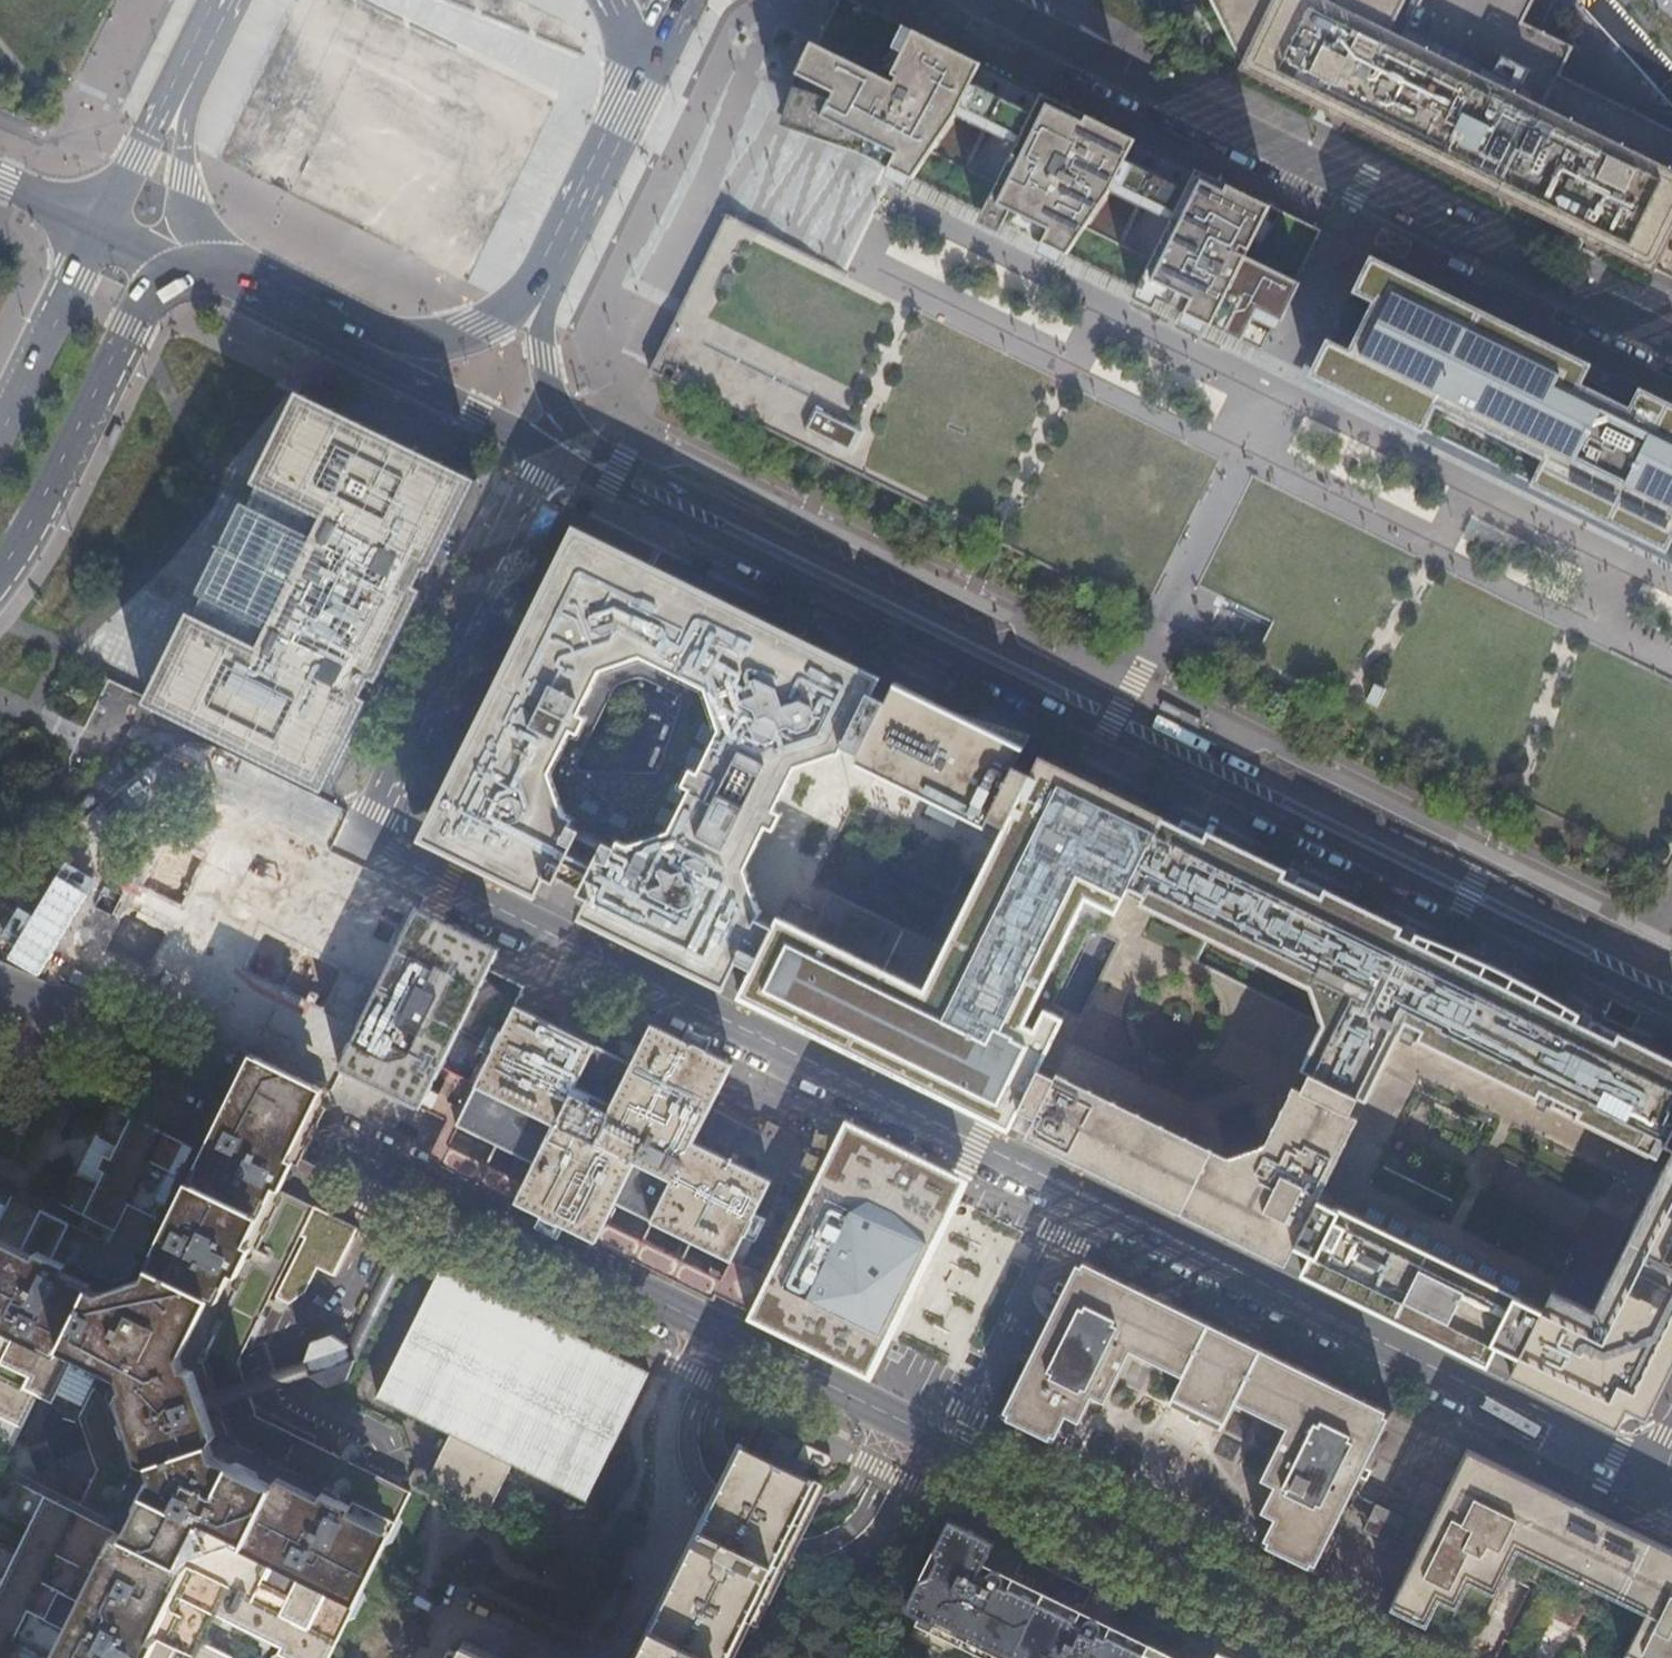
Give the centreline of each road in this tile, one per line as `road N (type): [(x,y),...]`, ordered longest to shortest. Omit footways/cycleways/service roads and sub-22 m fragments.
road 1 (motorway): [(0,31),(1671,815)]
road 2 (unclassified): [(0,978),(1380,1657)]
road 3 (motorway): [(1671,627),(1068,336),(287,0)]
road 4 (unclassified): [(1655,1486),(358,836)]
road 5 (tertiary): [(554,453),(1671,1003)]
road 6 (secondary): [(1015,0),(1145,83),(1671,343)]
road 7 (residential): [(554,453),(358,836)]
road 8 (secondary): [(0,577),(150,298),(177,279),(212,274)]
road 9 (secondary): [(537,296),(641,63)]
road 10 (unknown): [(0,921),(193,771)]
road 11 (tertiary): [(348,333),(554,453)]
road 12 (secondary): [(101,224),(0,437)]
road 13 (secondary): [(206,50),(184,175),(186,207),(212,274)]
road 14 (secondary): [(206,50),(101,224)]
road 15 (secondary): [(348,333),(396,340),(462,332),(537,296)]
road 16 (unknown): [(358,836),(222,773),(193,771)]
road 17 (secondary): [(212,274),(257,284),(348,333)]
road 18 (secondary): [(577,432),(552,387),(537,296)]
road 19 (tertiary): [(101,224),(212,274)]

